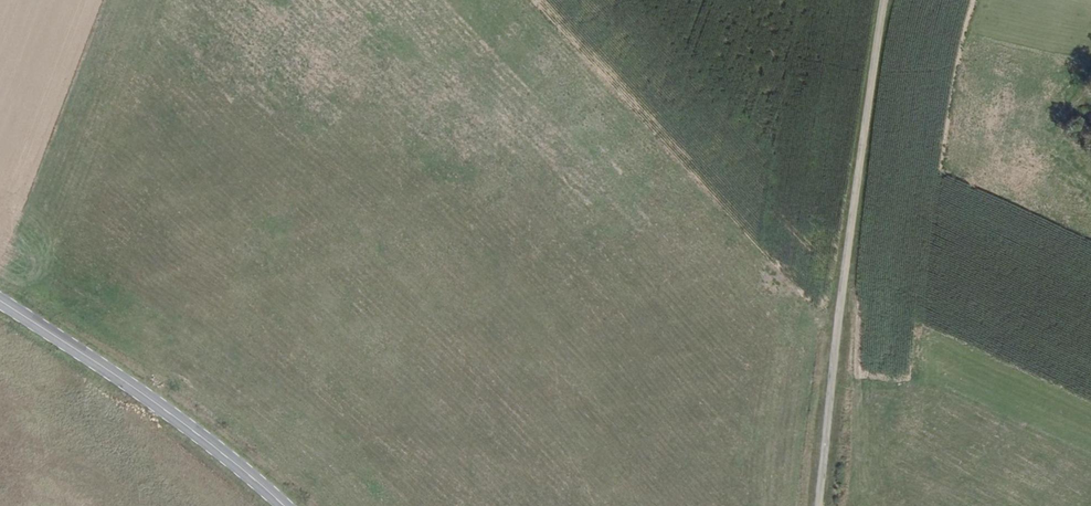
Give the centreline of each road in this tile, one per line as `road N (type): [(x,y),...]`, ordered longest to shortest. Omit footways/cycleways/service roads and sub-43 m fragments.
road 1 (unclassified): [(884,0),(819,505)]
road 2 (secondary): [(0,309),(144,399),(279,505)]

